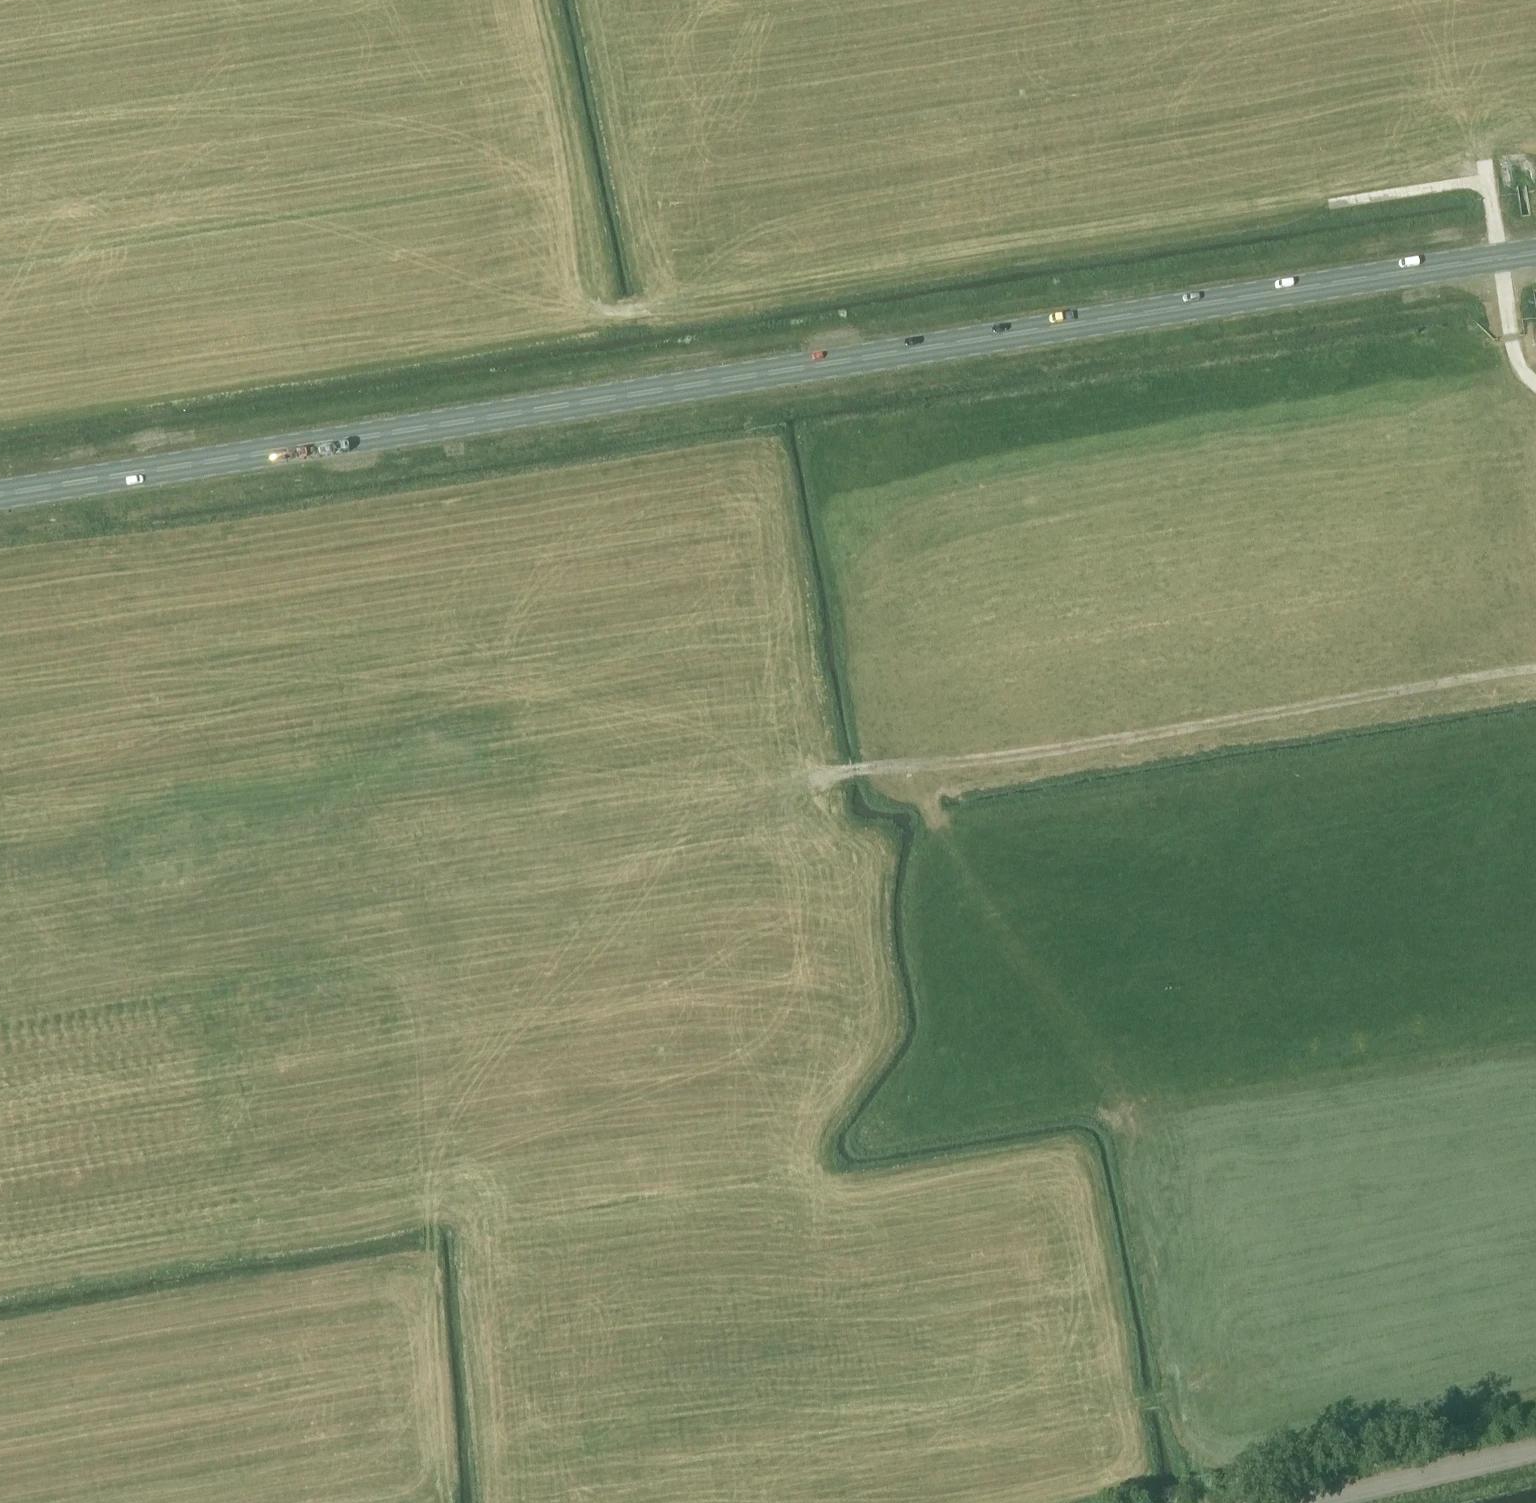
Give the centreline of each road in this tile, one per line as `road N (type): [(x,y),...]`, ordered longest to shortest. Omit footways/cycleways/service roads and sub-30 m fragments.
road 1 (primary): [(1535,252),(0,494)]
road 2 (unclassified): [(1323,1502),(1535,1454)]

